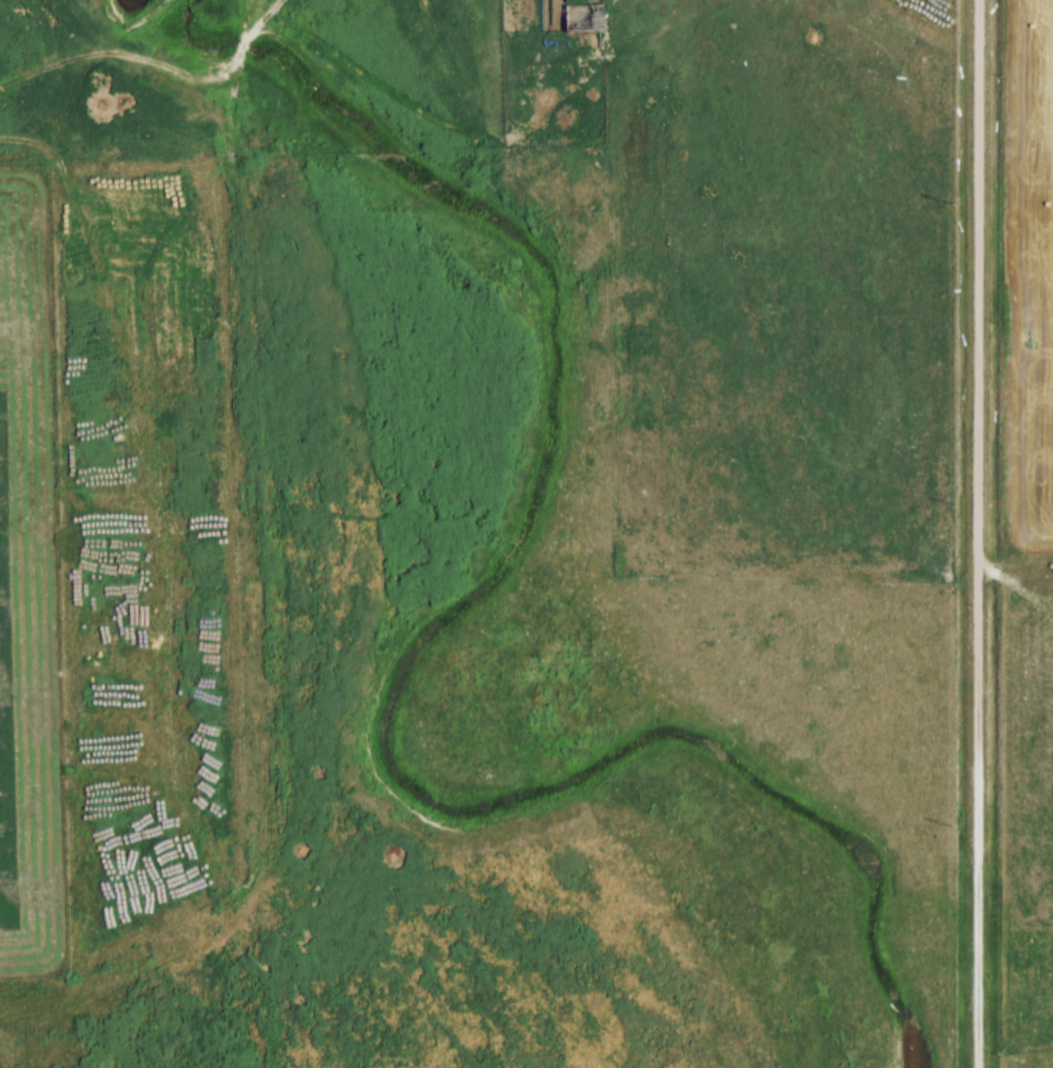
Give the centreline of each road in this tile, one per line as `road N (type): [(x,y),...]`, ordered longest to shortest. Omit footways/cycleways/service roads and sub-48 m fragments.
road 1 (residential): [(980,0),(980,1067)]

